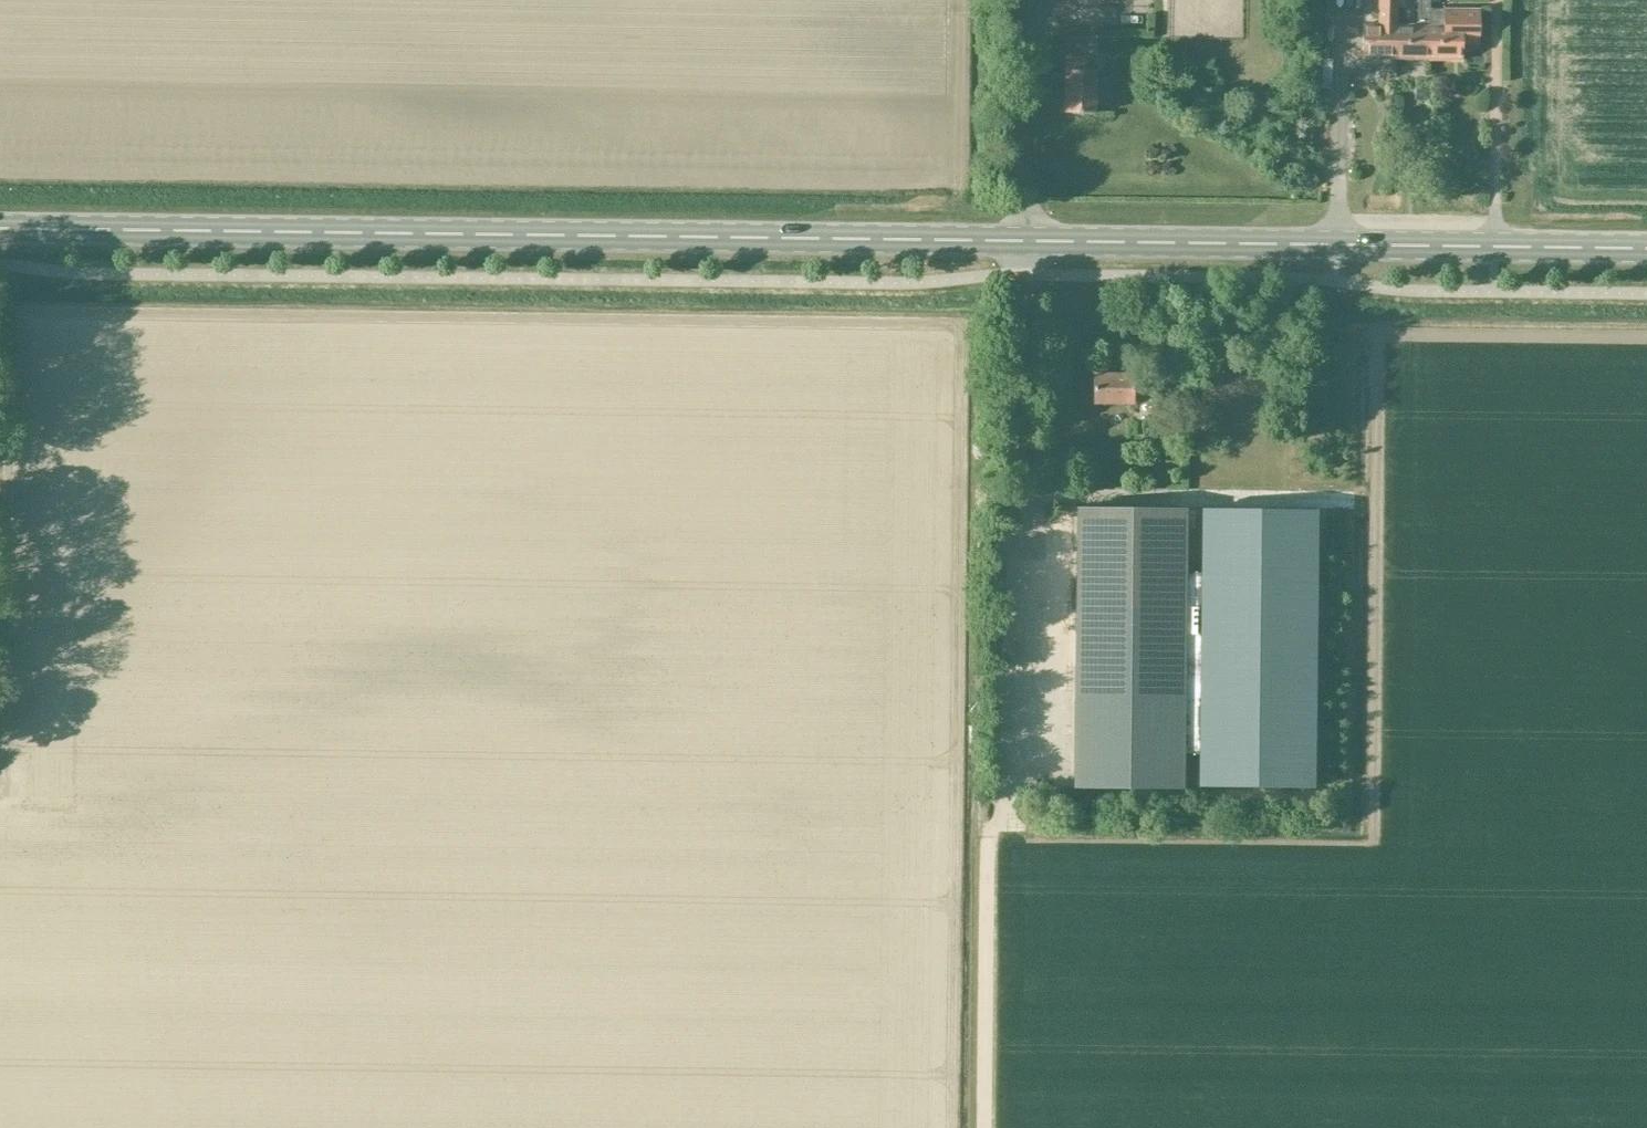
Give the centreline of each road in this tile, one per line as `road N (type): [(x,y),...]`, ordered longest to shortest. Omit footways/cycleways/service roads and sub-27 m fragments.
road 1 (secondary): [(1646,250),(0,230)]

